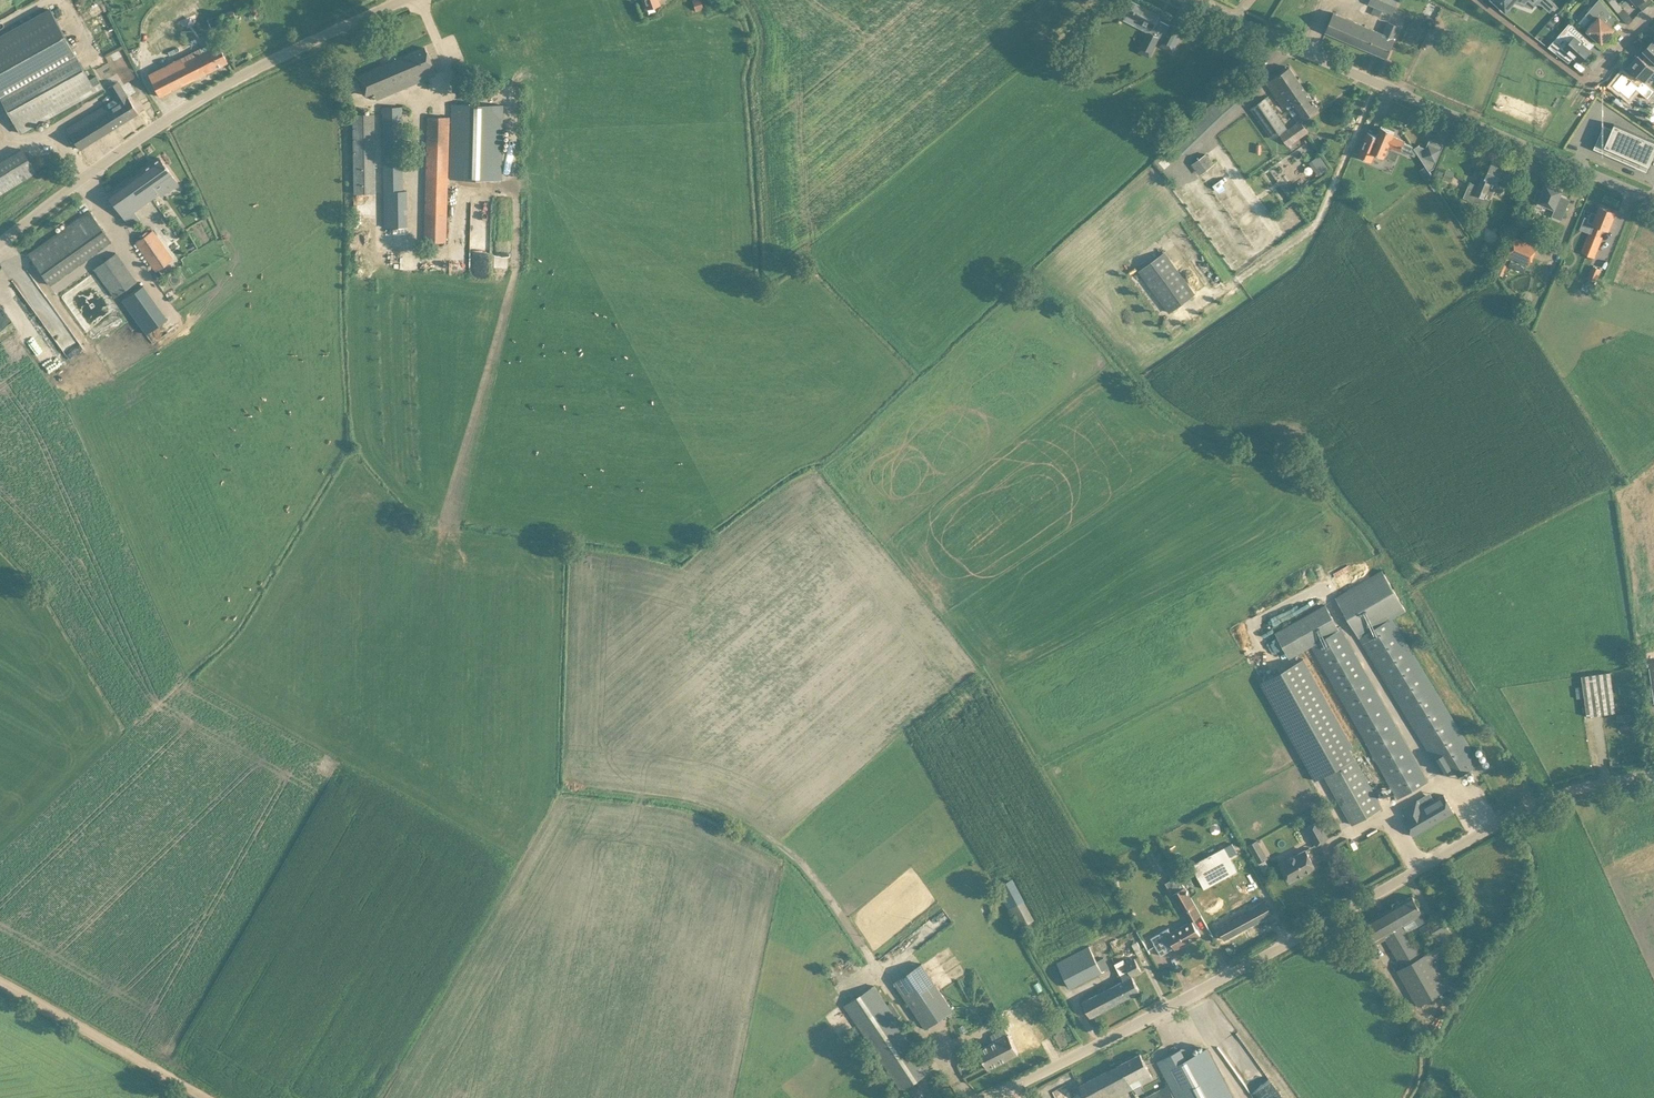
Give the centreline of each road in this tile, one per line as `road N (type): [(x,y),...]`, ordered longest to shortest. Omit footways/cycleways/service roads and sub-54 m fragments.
road 1 (unclassified): [(987,1097),(1149,1018),(1525,810),(1603,782),(1653,775)]
road 2 (unclassified): [(1194,0),(1653,200)]
road 3 (unclassified): [(0,242),(192,102),(404,0)]
road 4 (track): [(0,981),(206,1097)]

